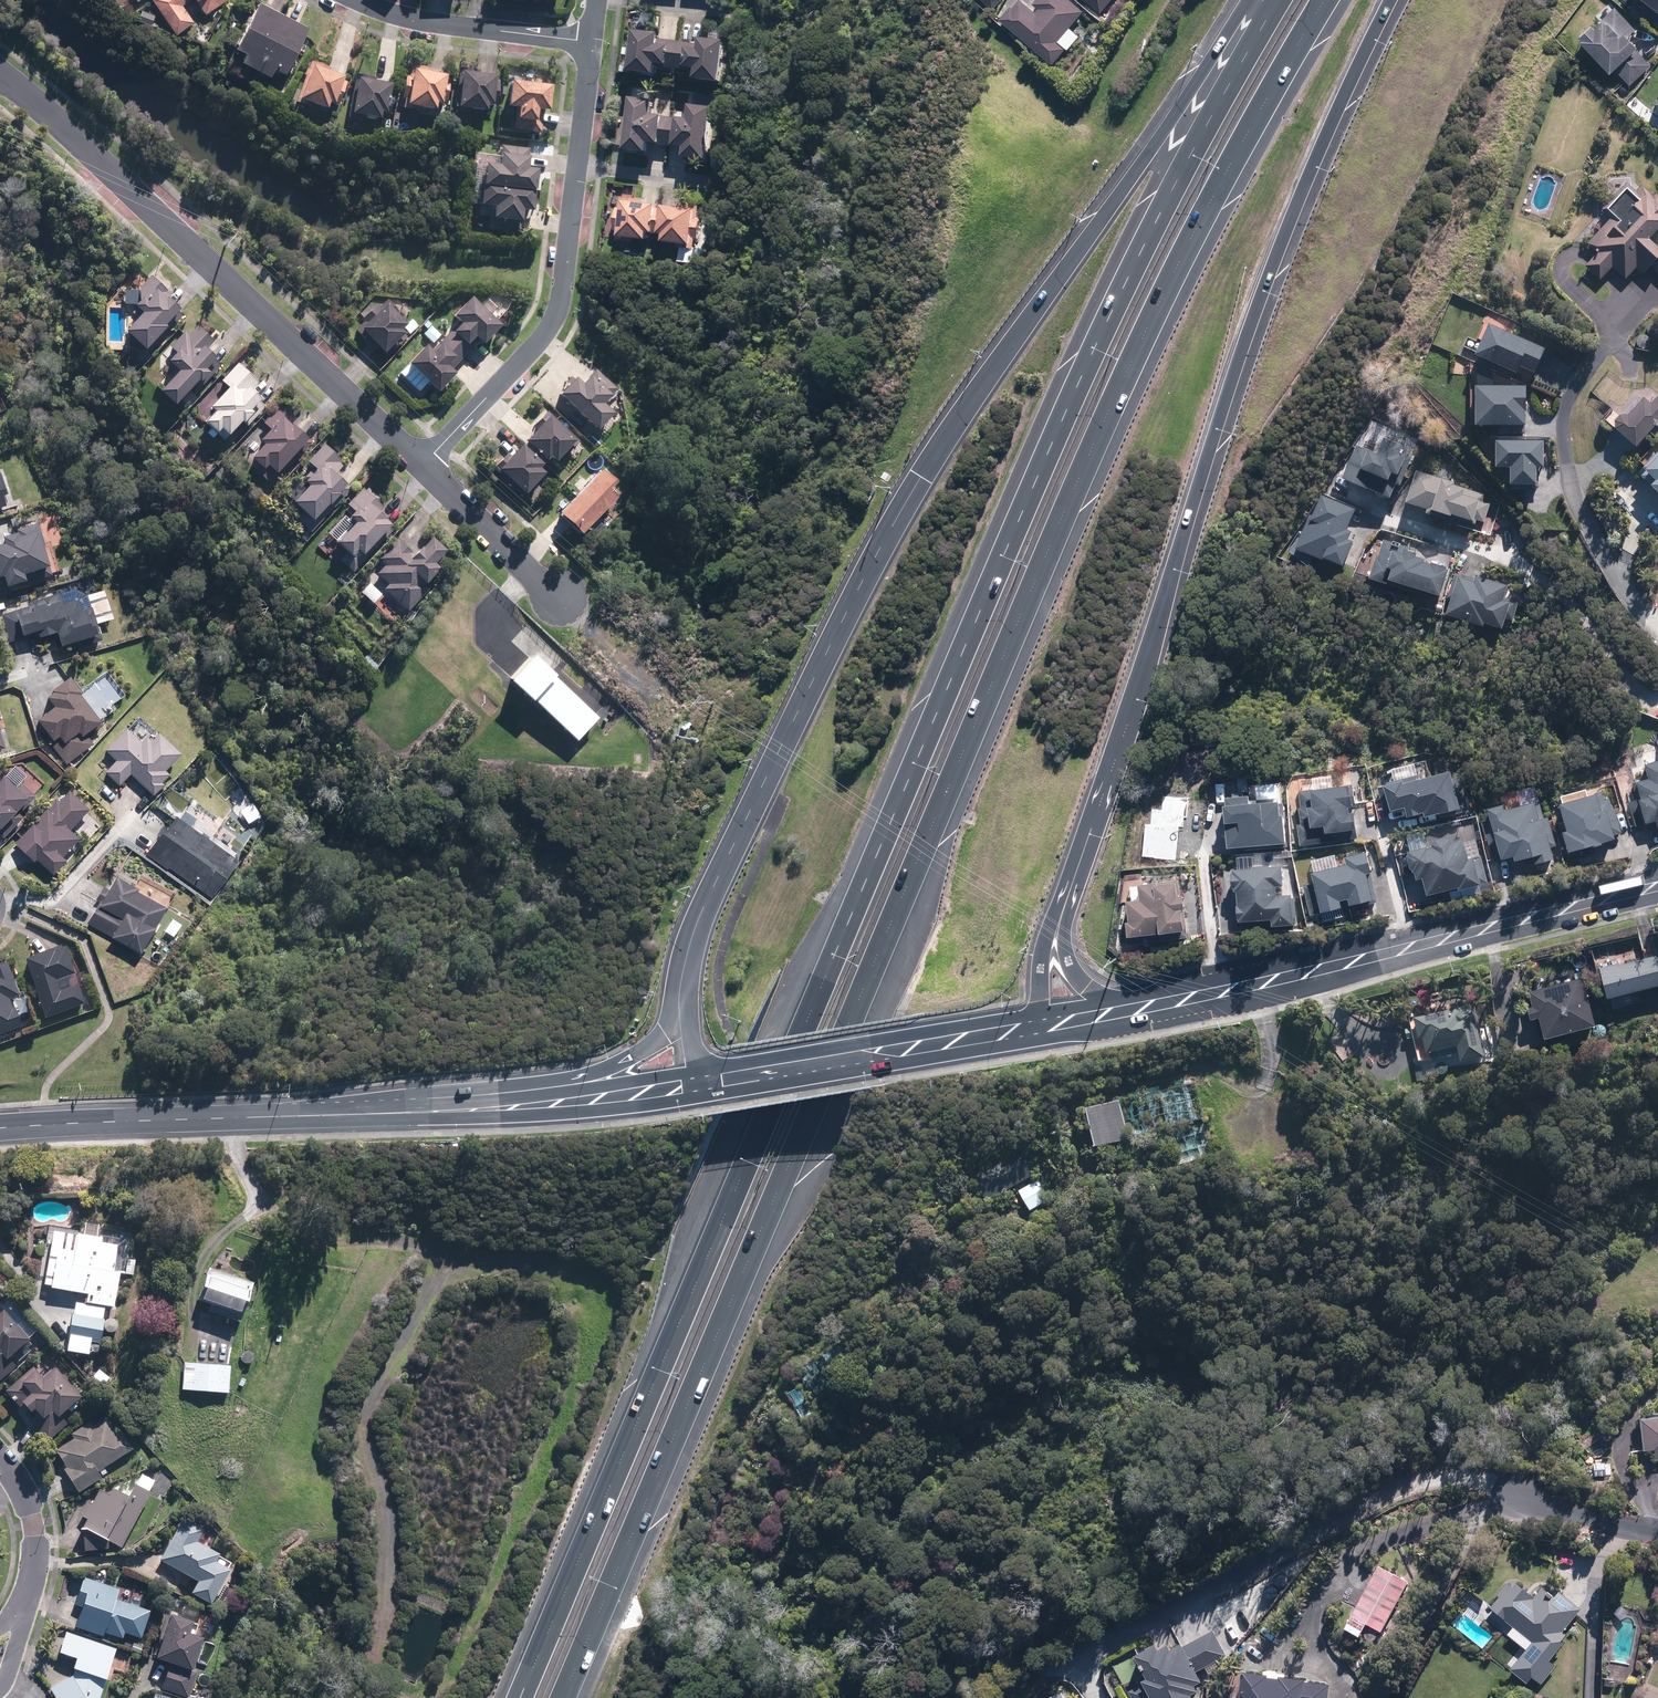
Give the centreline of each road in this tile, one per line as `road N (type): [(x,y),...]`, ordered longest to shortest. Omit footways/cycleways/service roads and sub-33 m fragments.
road 1 (motorway): [(1324,0),(1191,235),(1137,348),(563,1697)]
road 2 (motorway): [(519,1697),(1093,350),(1280,0)]
road 3 (motorway): [(687,983),(708,895),(883,541),(1257,0)]
road 4 (motorway): [(1391,0),(1256,306),(1063,906)]
road 5 (residential): [(422,466),(0,78)]
road 6 (tertiary): [(1657,886),(1141,1008)]
road 7 (tertiary): [(0,1128),(527,1107)]
road 8 (residential): [(593,41),(560,295),(536,343),(422,466)]
road 9 (residential): [(355,0),(413,20),(593,41)]
road 10 (motorway): [(527,1107),(646,1054),(666,1034),(687,983)]
road 11 (tertiary): [(694,1085),(890,1052)]
road 12 (residential): [(565,602),(422,466)]
road 13 (tertiary): [(527,1107),(694,1085)]
road 14 (residential): [(21,1611),(36,1542),(24,1496),(0,1458)]
road 15 (tertiary): [(1044,1027),(890,1052)]
road 16 (motorway): [(1063,906),(1071,971),(1141,1008)]
road 17 (residential): [(1525,1502),(1657,1530)]
road 18 (motorway): [(1063,906),(1041,976),(1044,1027)]

